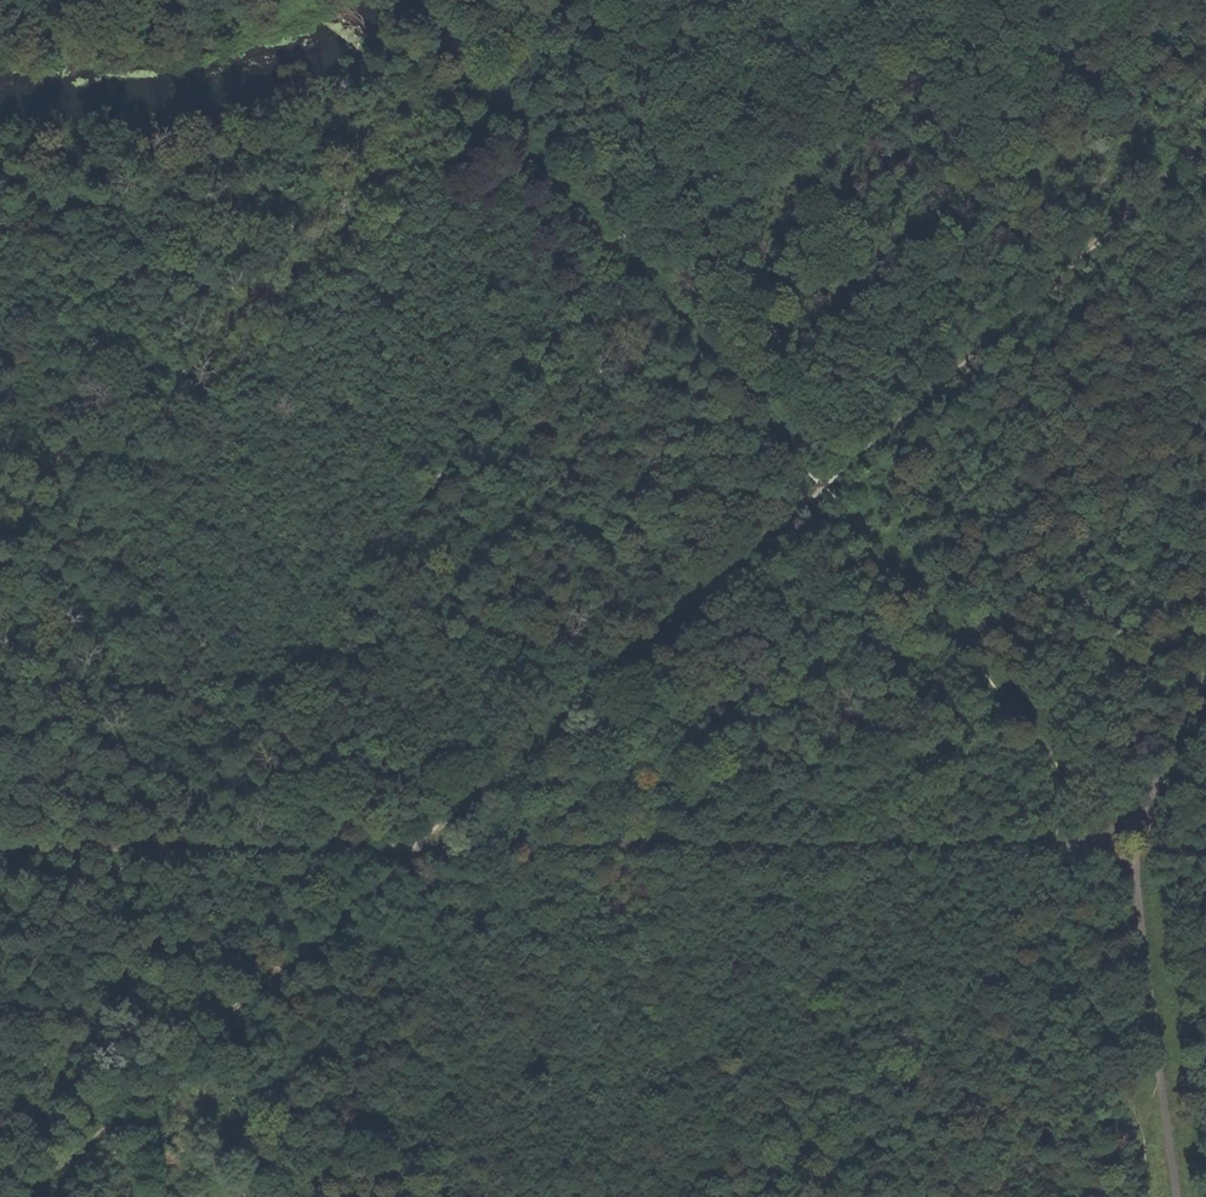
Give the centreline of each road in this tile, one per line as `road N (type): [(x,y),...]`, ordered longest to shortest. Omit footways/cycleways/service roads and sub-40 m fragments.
road 1 (track): [(1205,151),(28,1196)]
road 2 (track): [(1102,840),(0,849)]
road 3 (track): [(456,43),(616,247),(1058,762),(1055,842)]
road 4 (track): [(1178,1196),(1135,874)]
road 5 (track): [(0,42),(121,36),(280,0)]
road 6 (track): [(1205,673),(1142,812)]

